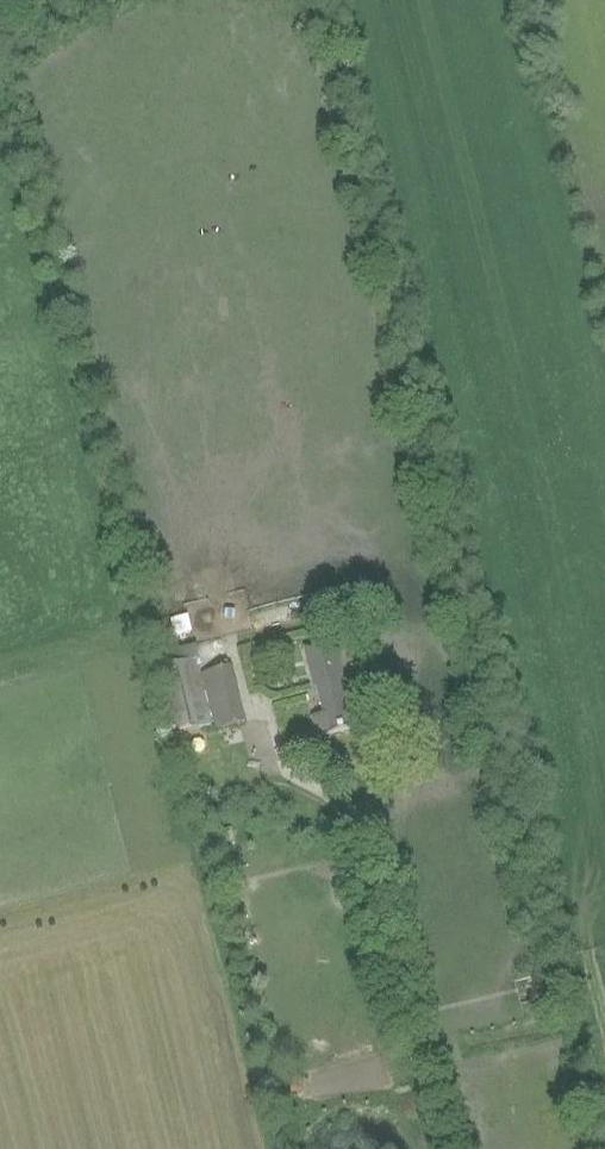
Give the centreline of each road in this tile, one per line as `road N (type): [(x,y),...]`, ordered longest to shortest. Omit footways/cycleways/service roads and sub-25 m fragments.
road 1 (track): [(439,1148),(362,837),(319,784)]

